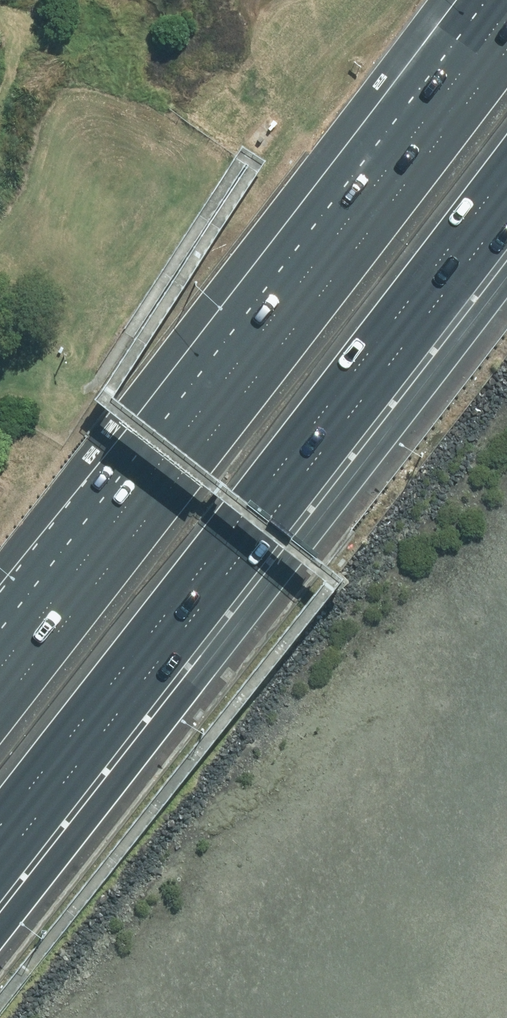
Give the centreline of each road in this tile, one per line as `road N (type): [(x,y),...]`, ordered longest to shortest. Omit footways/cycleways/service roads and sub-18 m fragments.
road 1 (motorway): [(0,707),(506,43)]
road 2 (motorway): [(506,176),(0,825)]

